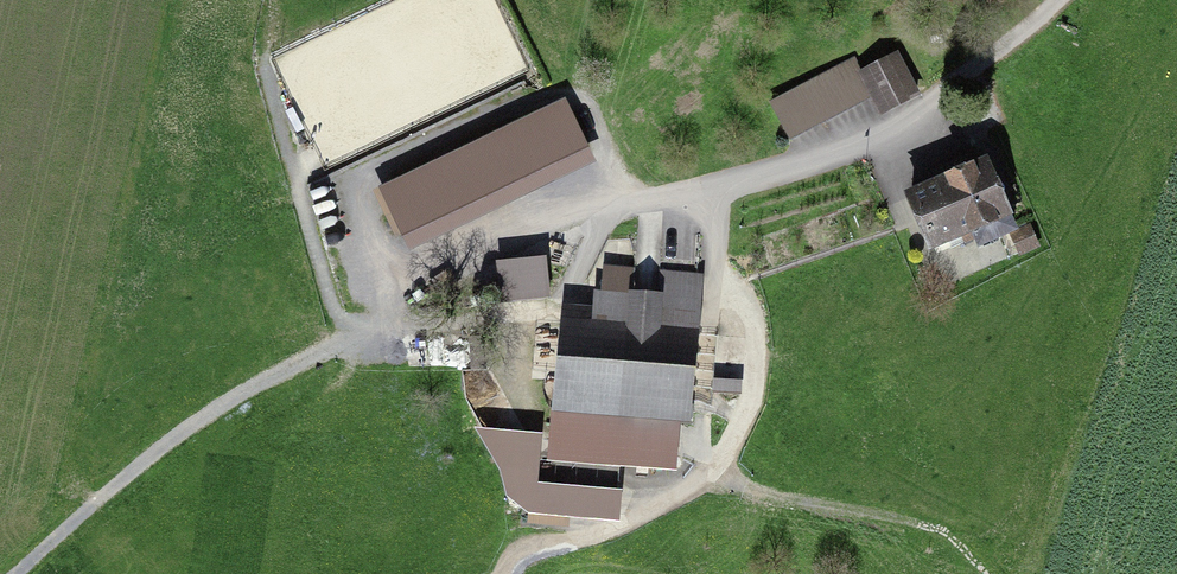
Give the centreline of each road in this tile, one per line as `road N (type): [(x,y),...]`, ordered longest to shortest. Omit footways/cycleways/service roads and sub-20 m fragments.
road 1 (track): [(1063,0),(941,100),(878,135),(695,192),(569,211),(404,288)]

